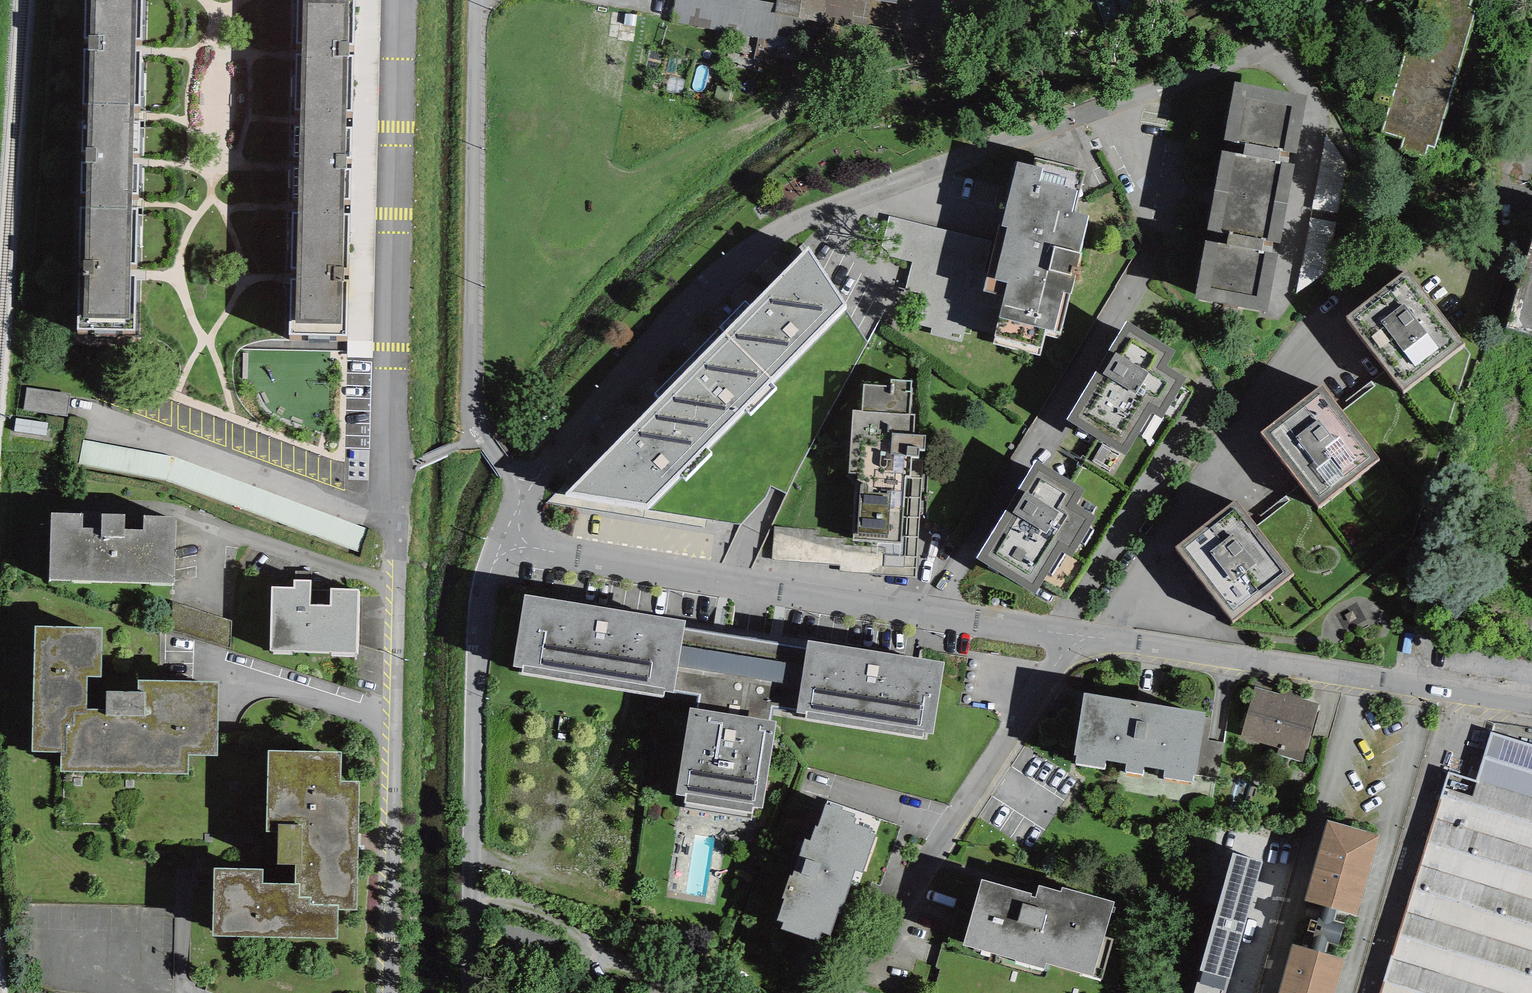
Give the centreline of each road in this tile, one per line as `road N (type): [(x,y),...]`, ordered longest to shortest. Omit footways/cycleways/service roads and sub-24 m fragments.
road 1 (residential): [(385,992),(394,0)]
road 2 (residential): [(524,490),(679,303),(781,236),(1355,0)]
road 3 (residential): [(1067,636),(496,546)]
road 4 (unclassified): [(524,490),(473,437),(473,0)]
road 5 (residential): [(1531,708),(1067,636)]
road 6 (residential): [(471,992),(475,601),(496,546)]
road 7 (residential): [(1067,636),(979,800),(854,992)]

